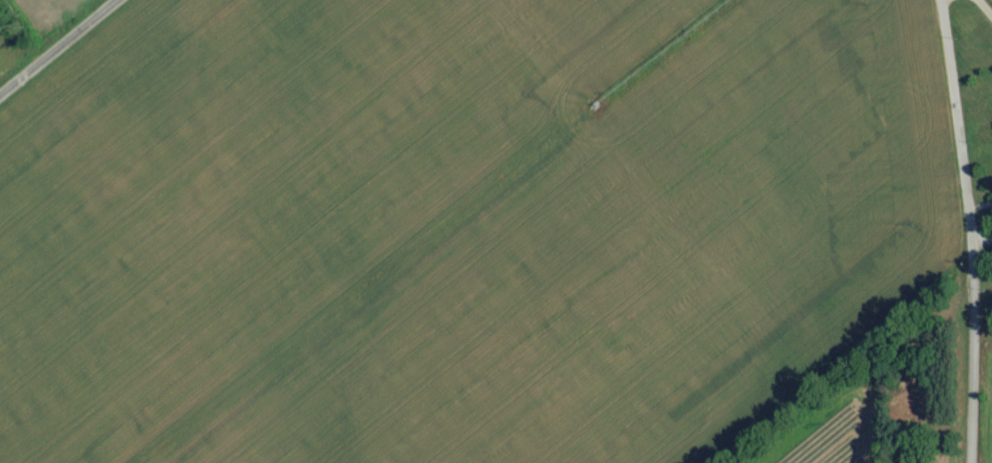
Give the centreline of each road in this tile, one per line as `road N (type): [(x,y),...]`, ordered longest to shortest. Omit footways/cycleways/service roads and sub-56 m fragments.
road 1 (residential): [(946,462),(941,0)]
road 2 (residential): [(0,114),(139,0)]

